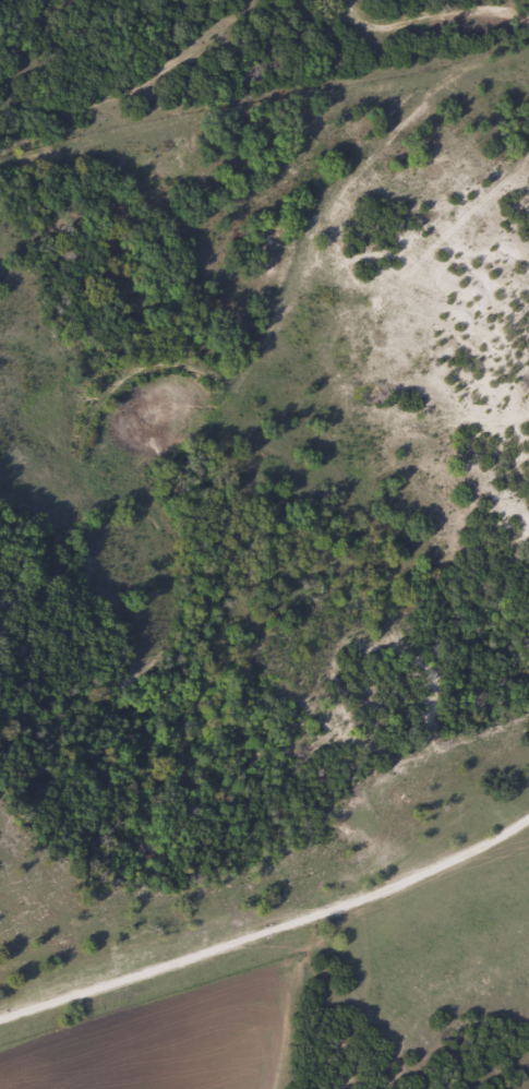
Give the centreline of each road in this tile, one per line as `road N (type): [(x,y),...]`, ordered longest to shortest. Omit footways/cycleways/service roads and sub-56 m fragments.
road 1 (residential): [(0,1012),(377,862),(490,801),(528,766)]

